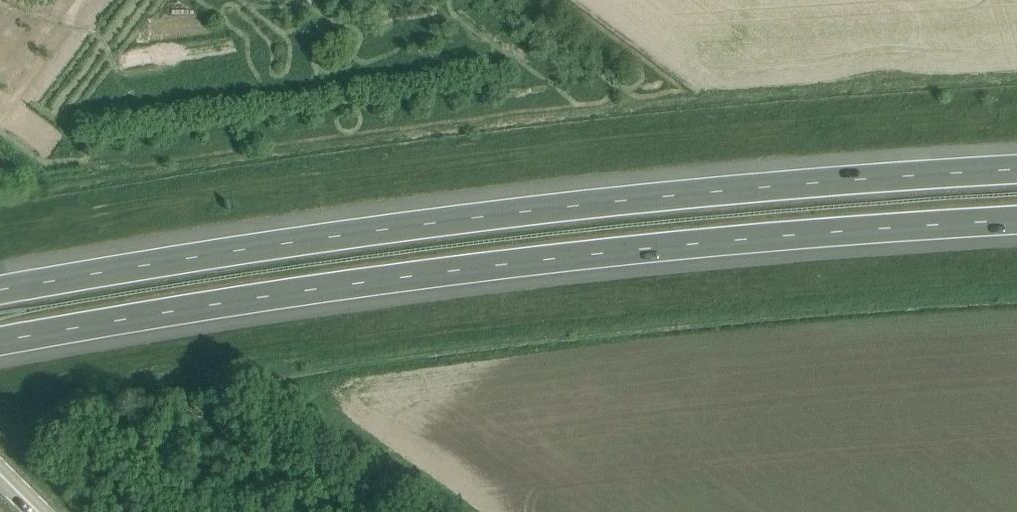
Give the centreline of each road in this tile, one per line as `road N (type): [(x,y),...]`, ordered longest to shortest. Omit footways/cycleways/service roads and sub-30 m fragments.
road 1 (motorway): [(0,339),(502,262),(1016,219)]
road 2 (motorway): [(1016,168),(514,210),(0,288)]

